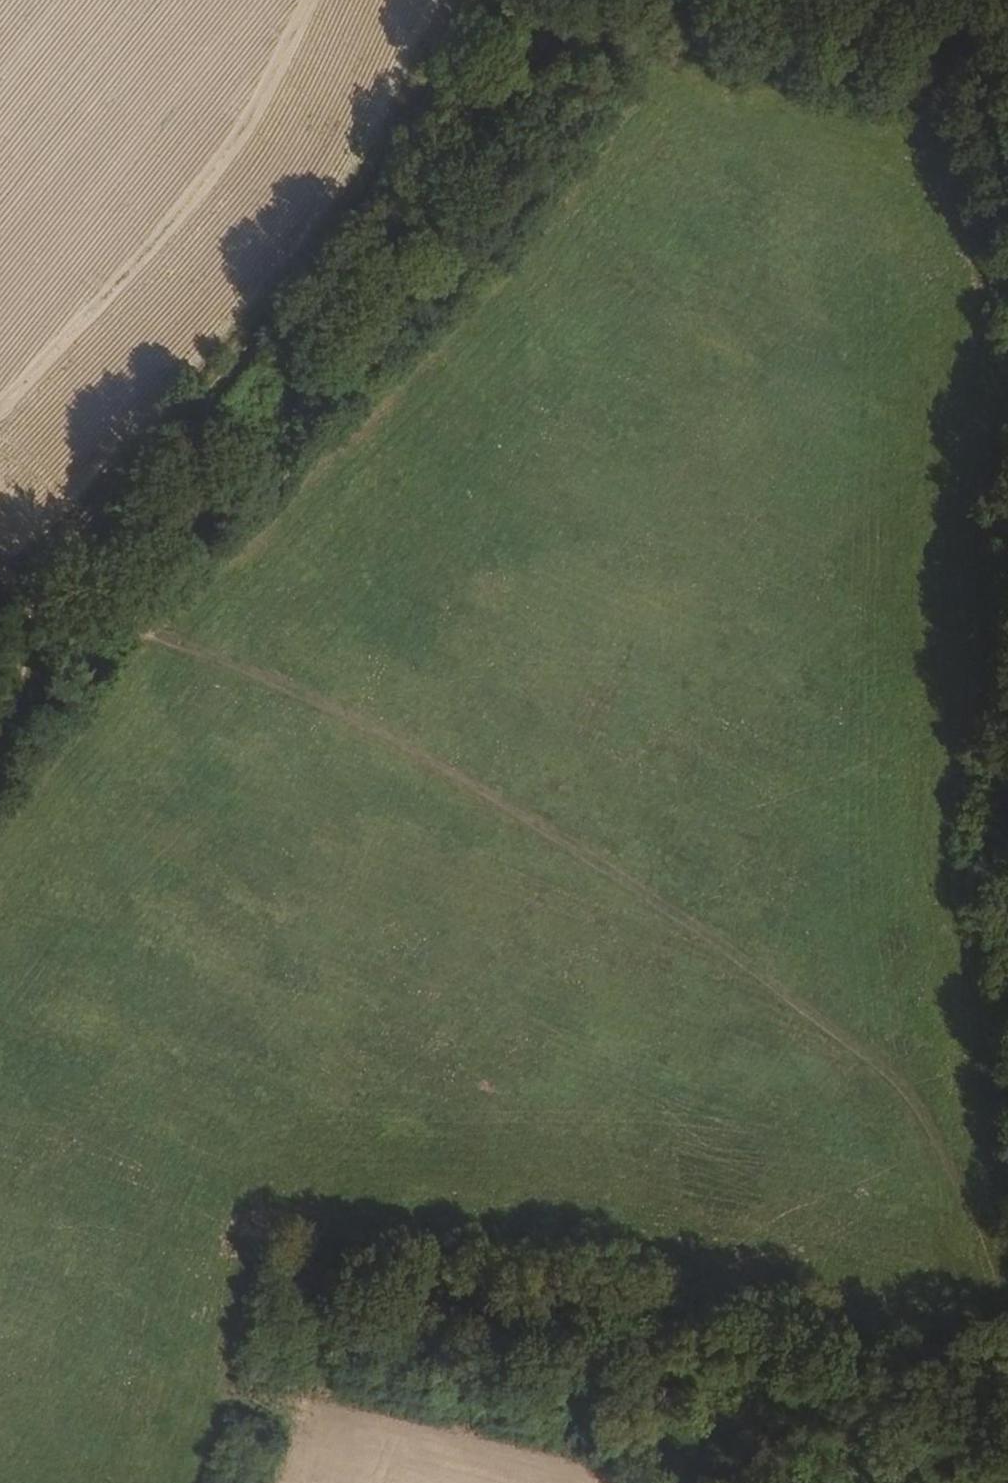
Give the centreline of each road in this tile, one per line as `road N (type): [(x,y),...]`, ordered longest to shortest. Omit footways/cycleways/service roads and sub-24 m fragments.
road 1 (track): [(1007,1232),(919,1103),(793,992),(471,784),(82,598),(0,546)]
road 2 (track): [(0,753),(66,588),(281,292),(463,0)]

